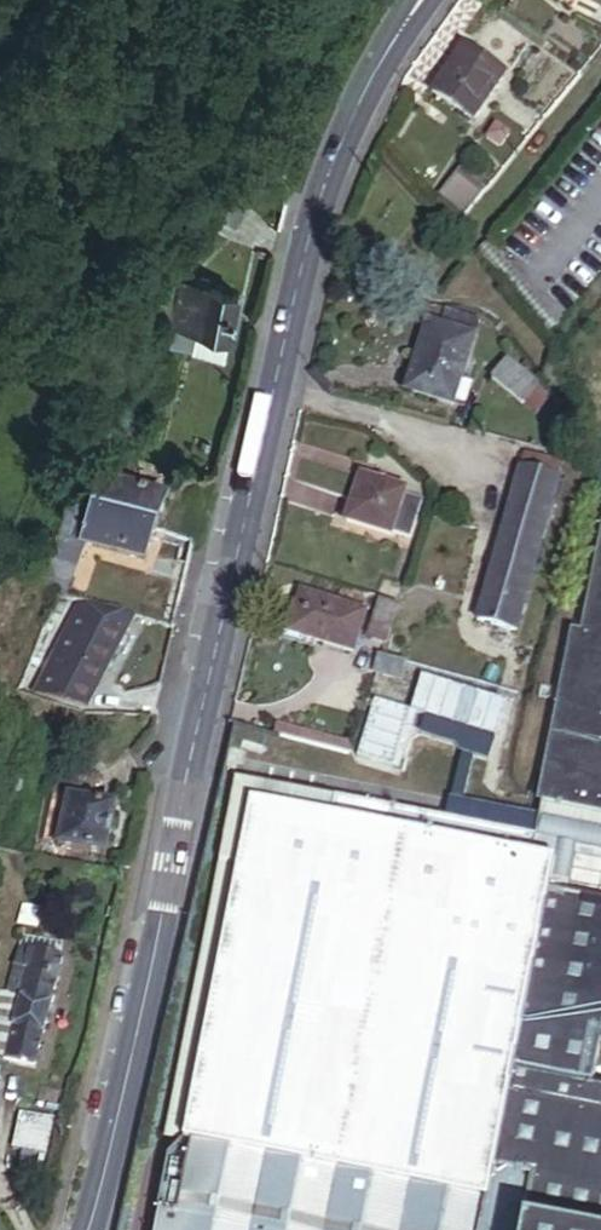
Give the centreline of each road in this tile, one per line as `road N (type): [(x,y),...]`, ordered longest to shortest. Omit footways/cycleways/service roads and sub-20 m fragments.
road 1 (secondary): [(92,1229),(313,263),(339,172),(435,0)]

